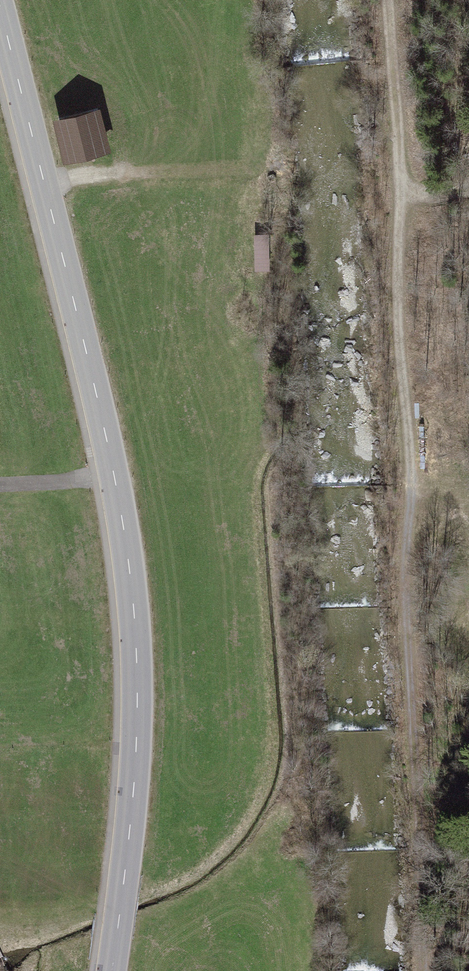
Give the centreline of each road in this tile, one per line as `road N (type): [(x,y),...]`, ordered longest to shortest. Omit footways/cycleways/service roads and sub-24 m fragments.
road 1 (secondary): [(0,2),(131,556),(139,749),(115,970)]
road 2 (track): [(421,970),(402,607),(408,197),(392,0)]

